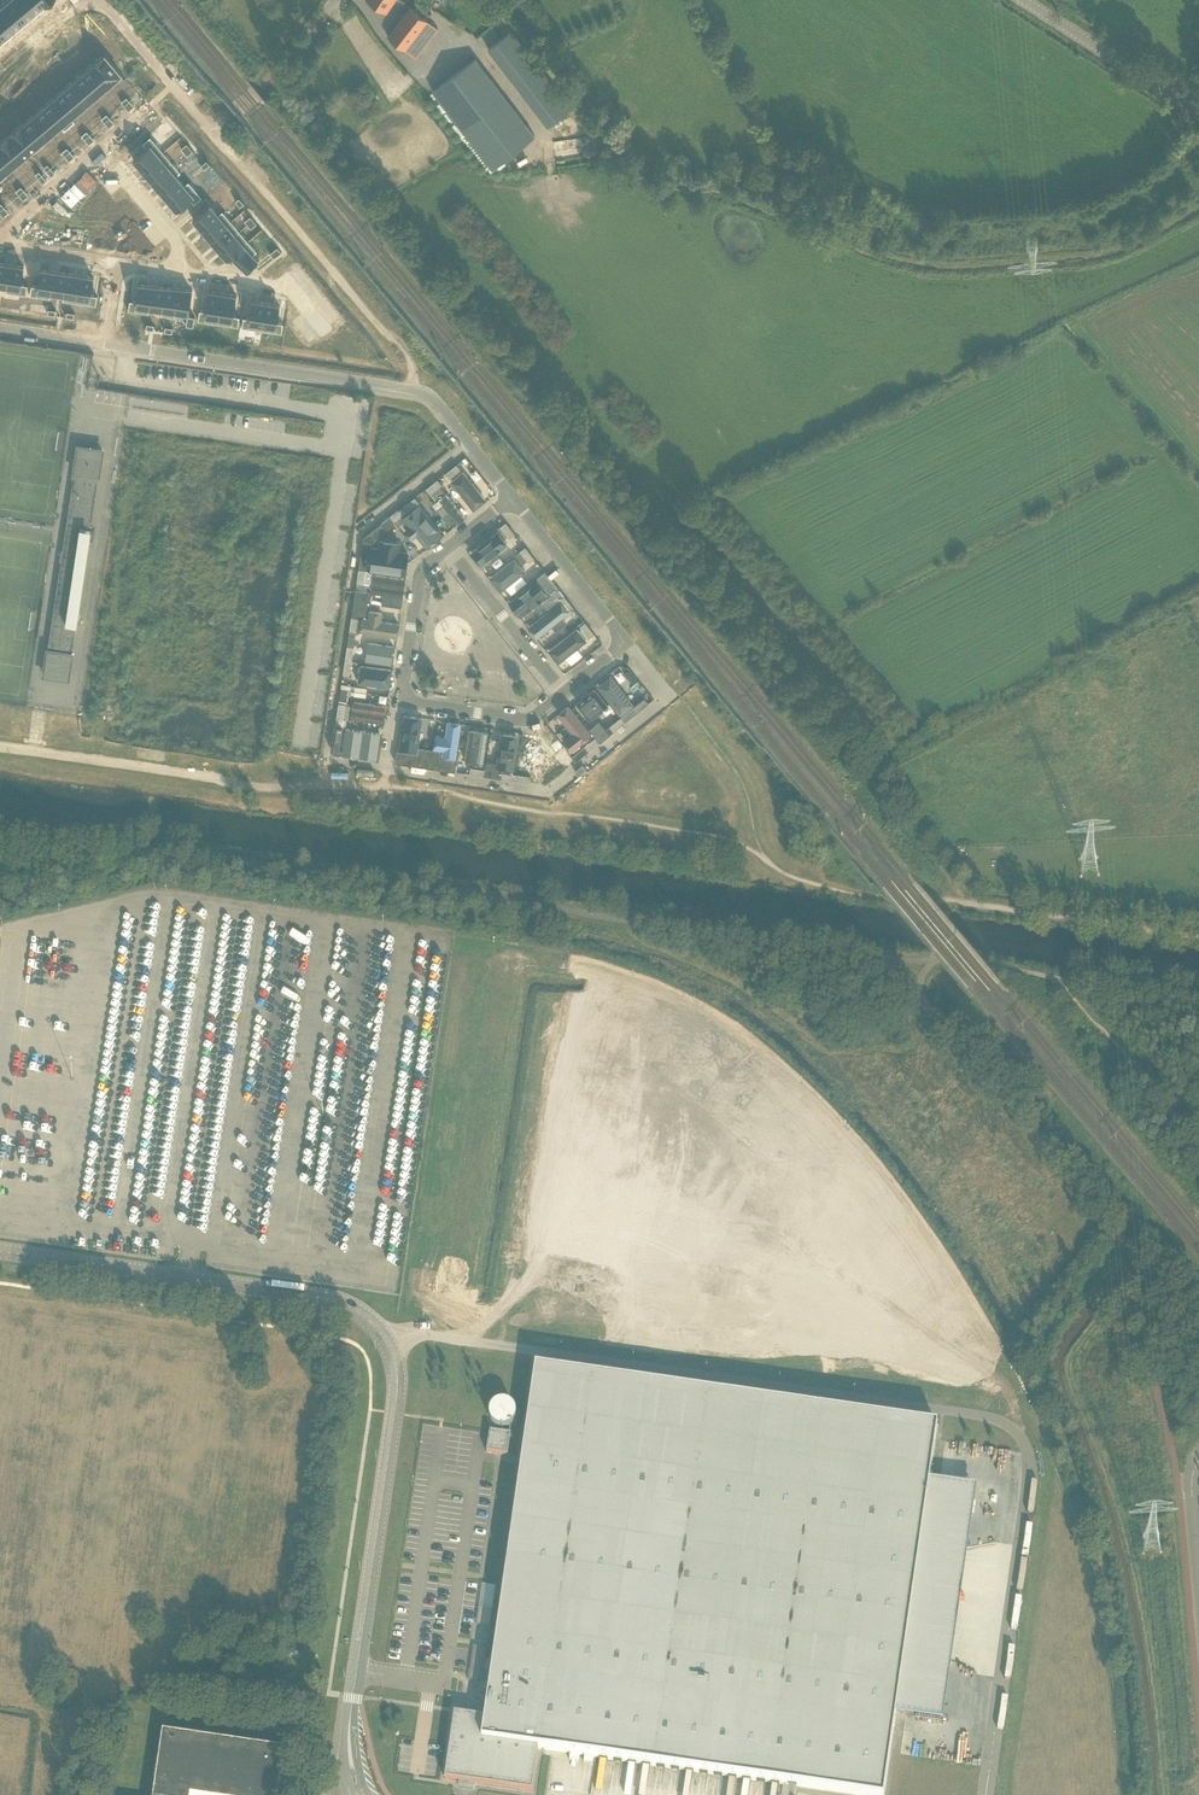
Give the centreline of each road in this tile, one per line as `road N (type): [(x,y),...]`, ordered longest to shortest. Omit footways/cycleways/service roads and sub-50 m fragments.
road 1 (track): [(968,904),(802,880),(725,835),(385,785),(266,790),(0,748)]
road 2 (unclassified): [(350,1757),(353,1673),(397,1400),(397,1370),(384,1338),(344,1306),(0,1253)]
road 3 (residential): [(511,499),(431,397),(412,390),(108,346)]
road 4 (track): [(216,122),(239,164),(401,354),(412,390)]
road 5 (track): [(1198,938),(968,904)]
road 6 (tertiary): [(1198,114),(1023,0)]
road 7 (residential): [(623,645),(511,499)]
road 8 (residential): [(565,692),(450,549)]
road 9 (track): [(666,700),(678,694),(741,780),(750,815),(743,841)]
road 10 (residential): [(399,700),(526,723),(565,692)]
road 11 (residential): [(450,549),(420,579),(399,700)]
road 12 (residential): [(176,272),(179,245),(100,154)]
road 13 (residential): [(0,239),(100,154)]

